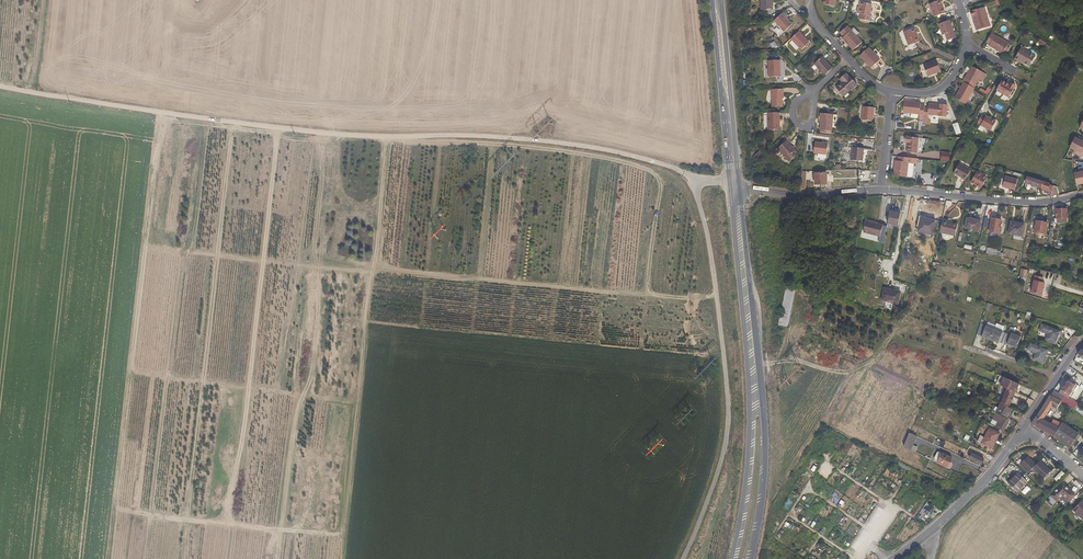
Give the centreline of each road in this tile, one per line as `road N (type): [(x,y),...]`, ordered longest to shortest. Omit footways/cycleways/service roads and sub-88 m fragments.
road 1 (track): [(0,88),(309,131),(589,147),(693,179)]
road 2 (secondary): [(730,190),(749,395),(747,471),(731,558)]
road 3 (secondary): [(753,558),(765,433),(739,190)]
road 4 (unclassified): [(1082,194),(1035,203),(883,190)]
road 5 (secondary): [(739,190),(720,0)]
road 6 (secondary): [(713,0),(730,190)]
road 7 (unclassified): [(883,190),(739,190)]
road 8 (tertiary): [(928,534),(985,480),(1023,427)]
road 9 (residential): [(892,97),(874,90),(819,29),(812,0)]

